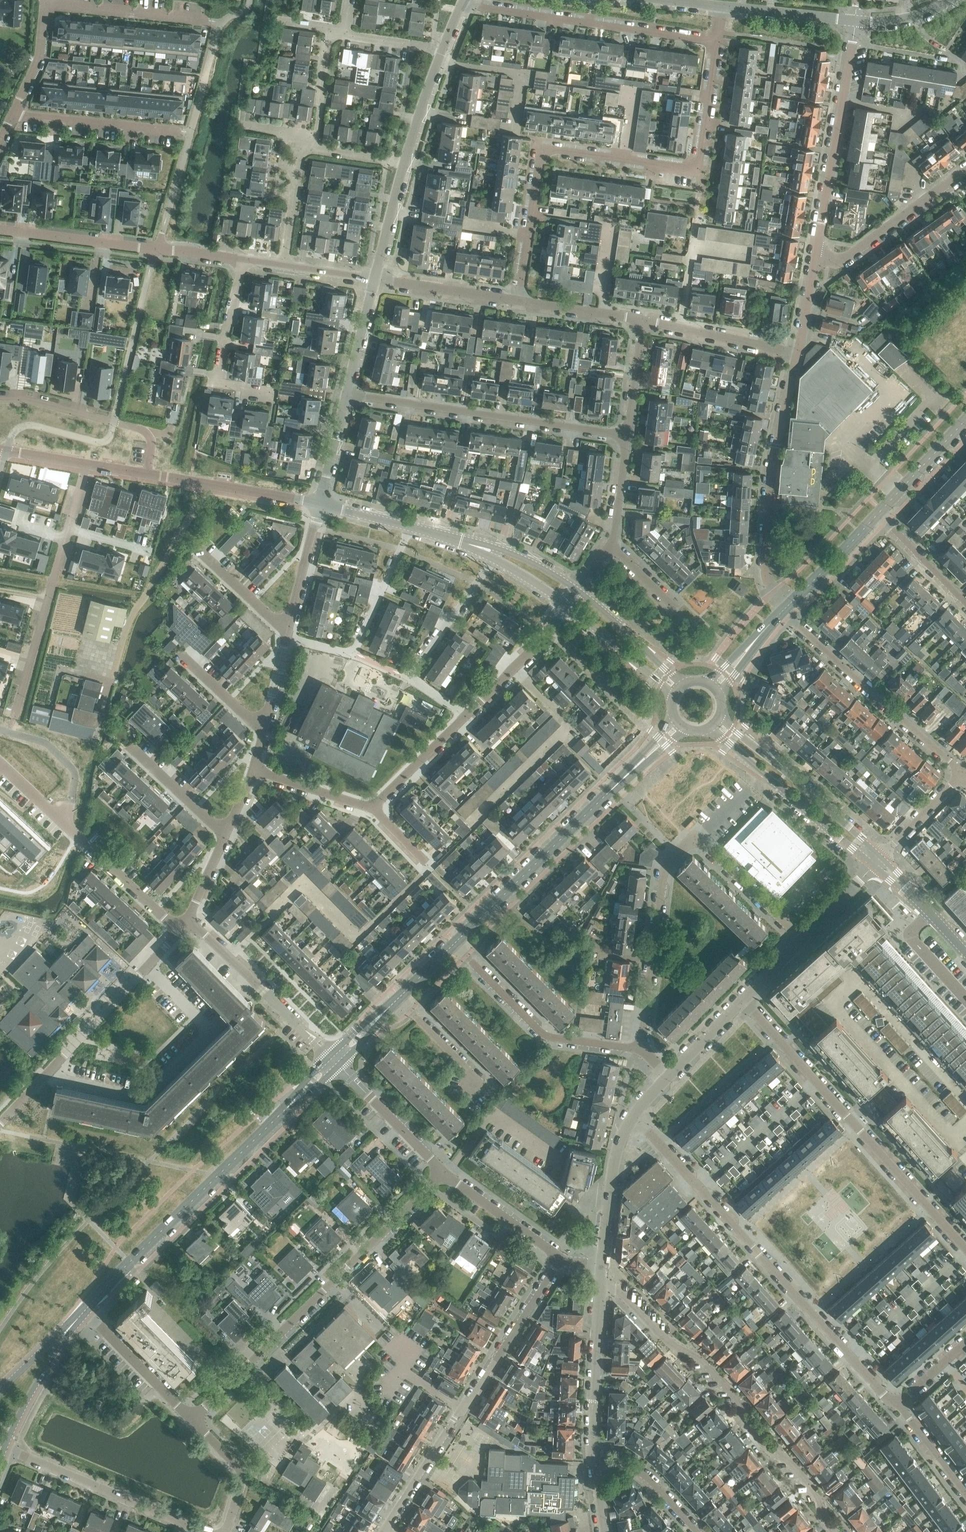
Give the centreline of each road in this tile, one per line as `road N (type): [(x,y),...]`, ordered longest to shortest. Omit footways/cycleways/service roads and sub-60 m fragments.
road 1 (residential): [(519,301),(538,165),(562,151),(696,164),(717,41)]
road 2 (residential): [(659,1144),(889,1400),(900,1401)]
road 3 (residential): [(191,1419),(448,1175)]
road 4 (residential): [(228,957),(302,885),(355,934),(428,868),(375,808)]
road 5 (secondary): [(86,1310),(334,1060)]
road 6 (residential): [(834,1531),(817,1496),(741,1418),(738,1400),(705,1363),(669,1342),(617,1290),(601,1287)]
road 7 (residential): [(965,1249),(743,1001)]
road 8 (residential): [(386,1531),(560,1260)]
road 9 (residential): [(147,966),(211,1032),(144,1098),(63,1081),(49,1070)]
road 10 (residential): [(628,436),(346,394)]
road 11 (residential): [(781,615),(764,561),(797,351)]
road 12 (residential): [(717,41),(460,7)]
road 13 (secondary): [(455,943),(638,765)]
road 14 (residential): [(178,931),(0,765)]
road 15 (residential): [(241,260),(0,229)]
road 16 (residential): [(781,615),(963,772)]
road 17 (residential): [(814,256),(857,23)]
road 18 (residential): [(641,1050),(546,1037),(455,943)]
road 19 (residential): [(641,1050),(668,864),(695,837)]
road 20 (tertiary): [(708,731),(874,866)]
road 21 (tertiary): [(881,860),(722,718)]
road 22 (residential): [(496,561),(411,678),(468,716)]
road 23 (residential): [(407,527),(353,654),(288,635)]
road 24 (residential): [(64,537),(9,732)]
road 25 (residential): [(182,1529),(12,1450)]
road 26 (residential): [(275,395),(219,386),(241,260)]
road 27 (residential): [(814,256),(840,262),(965,171)]
road 28 (residential): [(596,1468),(601,1287)]
road 29 (residential): [(222,23),(47,5)]
road 30 (residential): [(15,115),(179,130)]
road 31 (residential): [(448,1175),(334,1060)]
road 32 (residential): [(797,351),(645,320)]
road 33 (residential): [(601,1265),(621,1136),(634,1116)]
road 34 (residential): [(191,1419),(86,1310)]
road 35 (residential): [(803,942),(695,837)]
road 36 (residential): [(145,431),(0,399)]
road 37 (residential): [(228,957),(334,1060)]
road 38 (residential): [(468,716),(565,606)]
road 39 (residential): [(519,301),(374,280)]
road 40 (tertiary): [(688,683),(576,589)]
road 41 (tertiary): [(565,606),(673,700)]
road 42 (residential): [(49,1070),(147,966)]
road 43 (residential): [(560,1260),(448,1175)]
road 44 (secondary): [(781,615),(879,515)]
road 45 (residential): [(226,1531),(246,1475),(191,1419)]
road 46 (residential): [(494,1097),(400,997)]
road 47 (residential): [(321,503),(288,635)]
road 48 (tertiary): [(857,23),(723,7)]
road 49 (secondary): [(12,1450),(68,1330)]
road 50 (residential): [(375,808),(468,716)]
road 51 (secondary): [(879,515),(965,420)]
road 52 (residential): [(375,808),(253,771)]
road 53 (residential): [(645,320),(519,301)]
road 54 (residential): [(596,1468),(636,1470),(697,1531)]
road 55 (residential): [(228,834),(135,753)]
road 56 (residential): [(965,603),(879,515)]
road 57 (tertiary): [(374,280),(406,163)]
road 58 (residential): [(315,151),(327,31)]
road 59 (residential): [(963,772),(881,860)]

